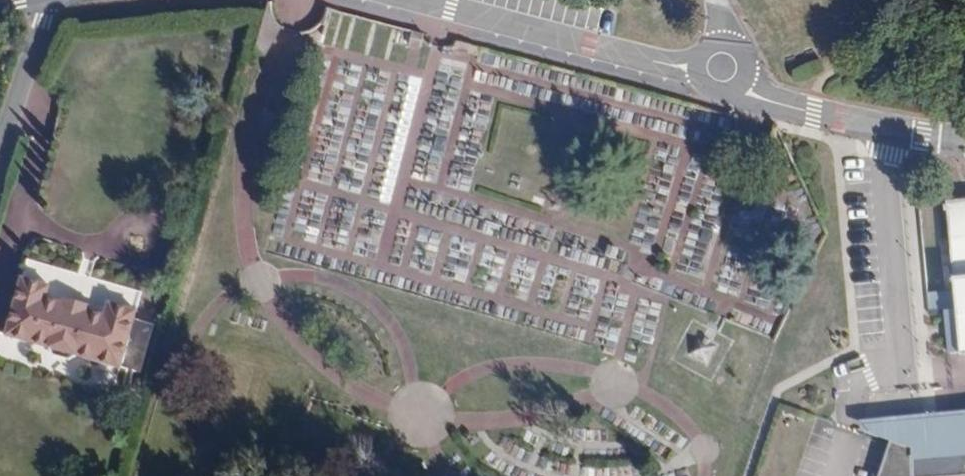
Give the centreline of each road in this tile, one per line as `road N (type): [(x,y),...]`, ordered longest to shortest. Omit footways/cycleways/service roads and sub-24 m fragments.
road 1 (residential): [(412,0),(722,69)]
road 2 (residential): [(964,137),(811,110),(749,92),(722,69)]
road 3 (residential): [(0,147),(49,0)]

